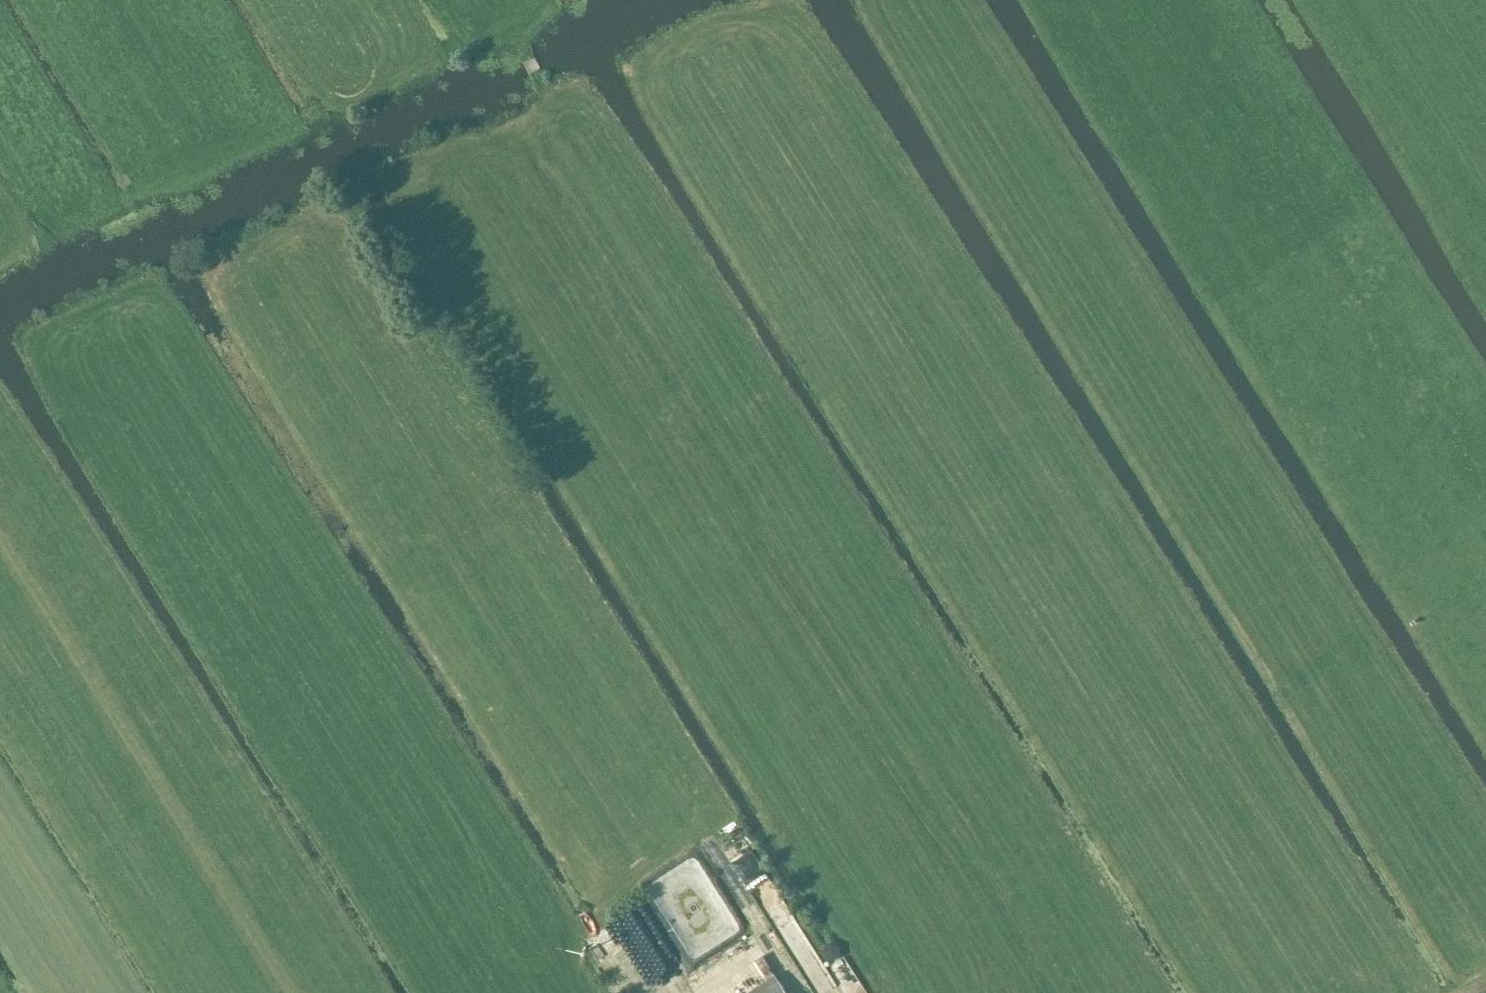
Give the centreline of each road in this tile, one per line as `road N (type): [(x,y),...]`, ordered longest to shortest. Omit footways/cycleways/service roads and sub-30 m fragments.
road 1 (track): [(293,992),(0,528)]

